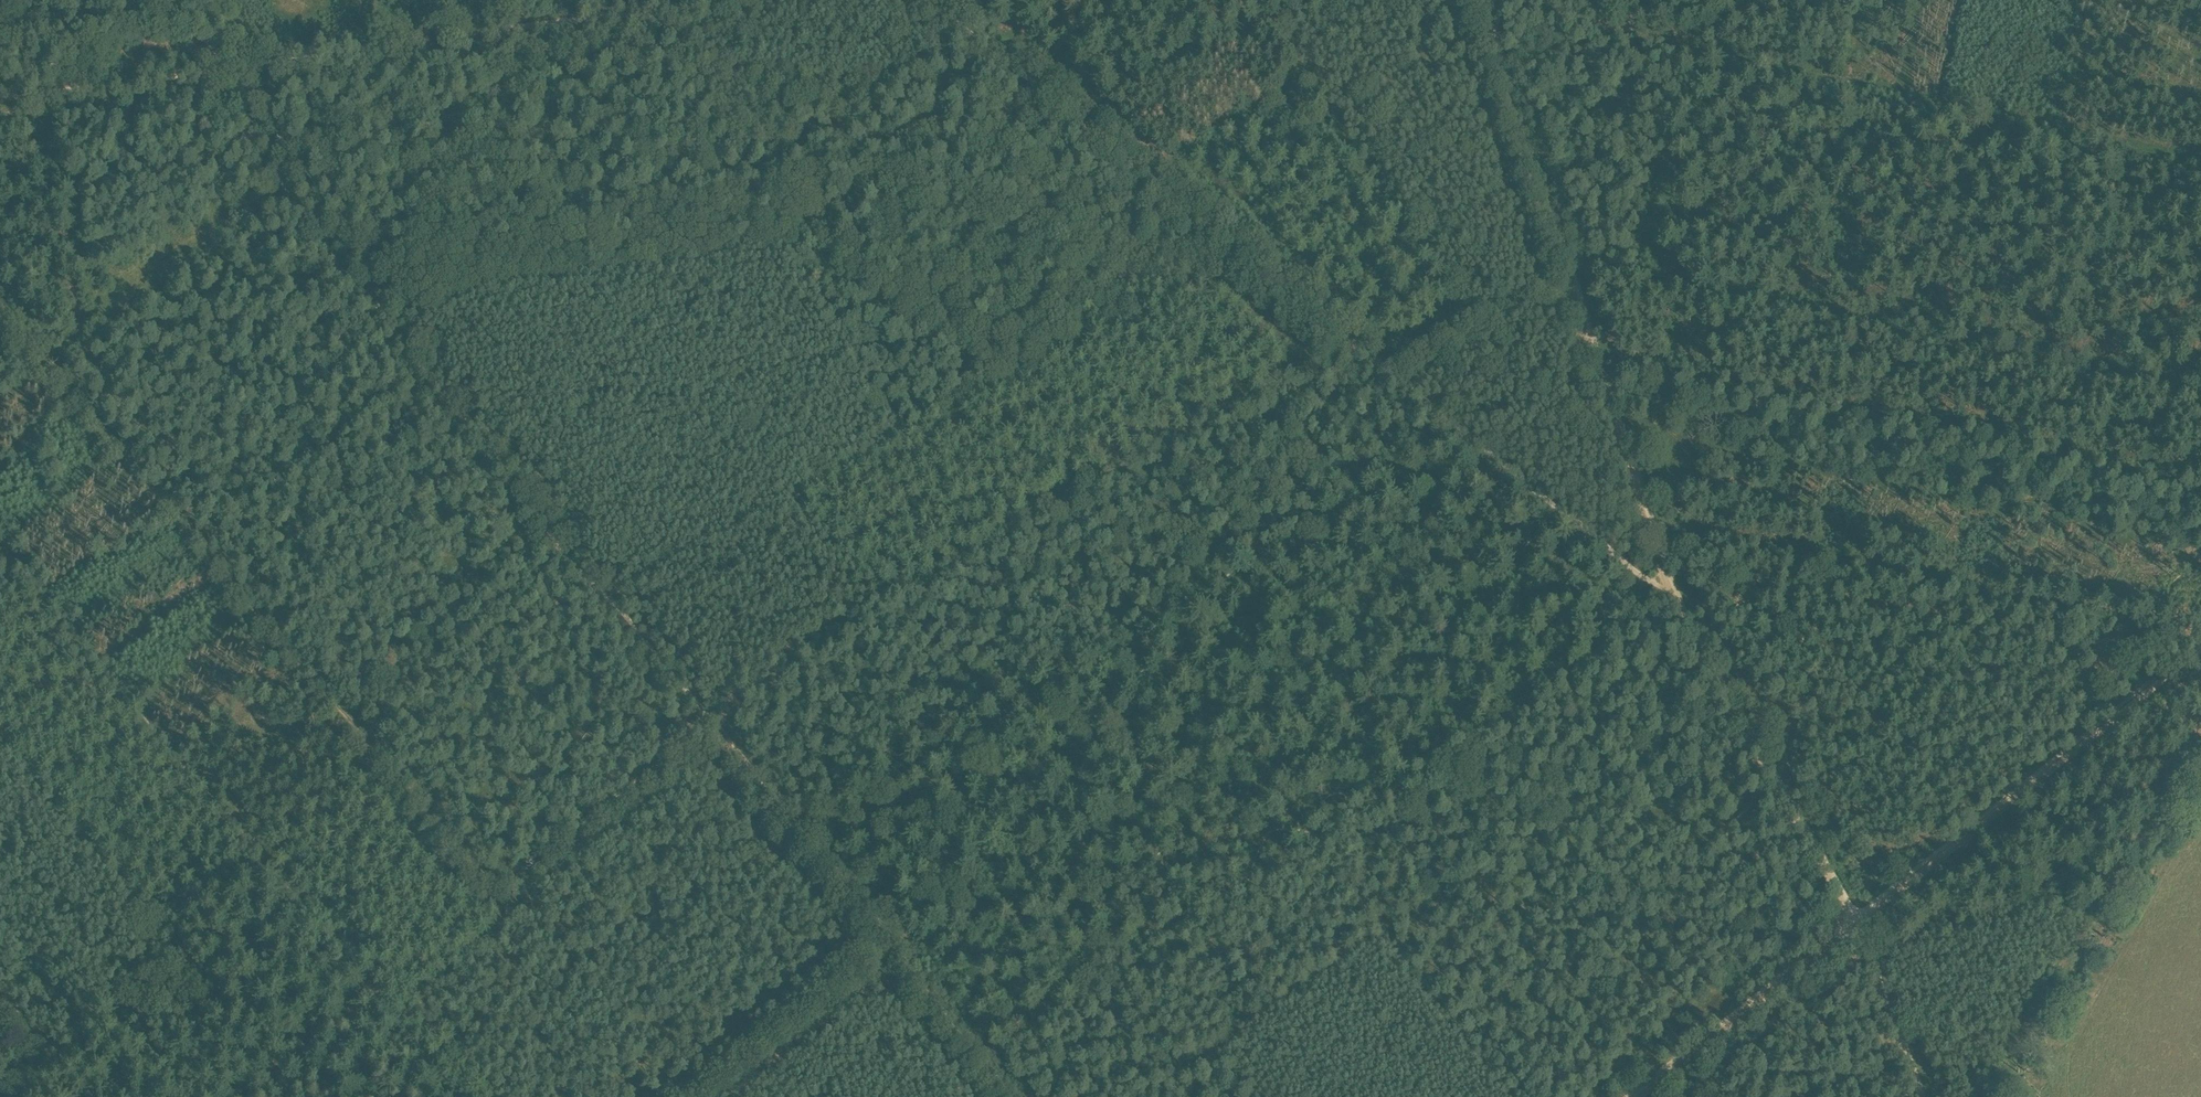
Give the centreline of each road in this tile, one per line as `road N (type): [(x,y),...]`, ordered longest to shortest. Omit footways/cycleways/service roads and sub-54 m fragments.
road 1 (track): [(198,74),(562,551),(876,913)]
road 2 (track): [(1478,0),(1674,600),(1855,925)]
road 3 (track): [(988,1063),(1060,1007),(1095,992),(1109,995),(1156,1064),(1186,1065),(1725,696)]
road 4 (track): [(1561,510),(1504,560),(1452,574),(1309,532),(1231,572),(1215,586),(1199,627),(1130,680),(1028,739),(993,780),(973,788),(937,781),(899,802),(894,885),(876,913)]
road 5 (track): [(930,0),(1561,510)]
road 6 (track): [(495,890),(0,305)]
road 7 (track): [(1353,340),(1047,503),(1004,545),(961,552),(768,657),(709,691),(699,707)]
road 8 (track): [(607,600),(1207,277),(1238,248)]
road 9 (track): [(20,565),(458,1096)]
road 10 (track): [(1565,266),(1608,269),(2200,397)]
road 11 (track): [(234,1096),(711,721)]
road 12 (track): [(198,74),(759,0)]
road 13 (track): [(1649,531),(1719,532),(2200,638)]
road 14 (track): [(17,1096),(145,948),(166,910),(371,746)]
road 15 (track): [(1855,925),(2200,648)]
road 16 (track): [(1999,1096),(2009,1047),(2123,880),(2200,741)]
road 17 (track): [(778,241),(1100,135)]
road 18 (track): [(58,368),(74,335),(120,287),(281,183)]
road 19 (track): [(1638,1096),(1855,925)]
road 20 (track): [(346,715),(562,551)]
road 21 (track): [(705,1096),(871,967),(891,941)]
road 22 (track): [(0,743),(158,924)]
road 23 (track): [(0,99),(198,74)]
road 24 (track): [(891,941),(1012,1096)]
road 25 (track): [(1855,925),(1920,1096)]
road 26 (track): [(1561,510),(1674,600)]
road 27 (track): [(1478,0),(1602,29)]

